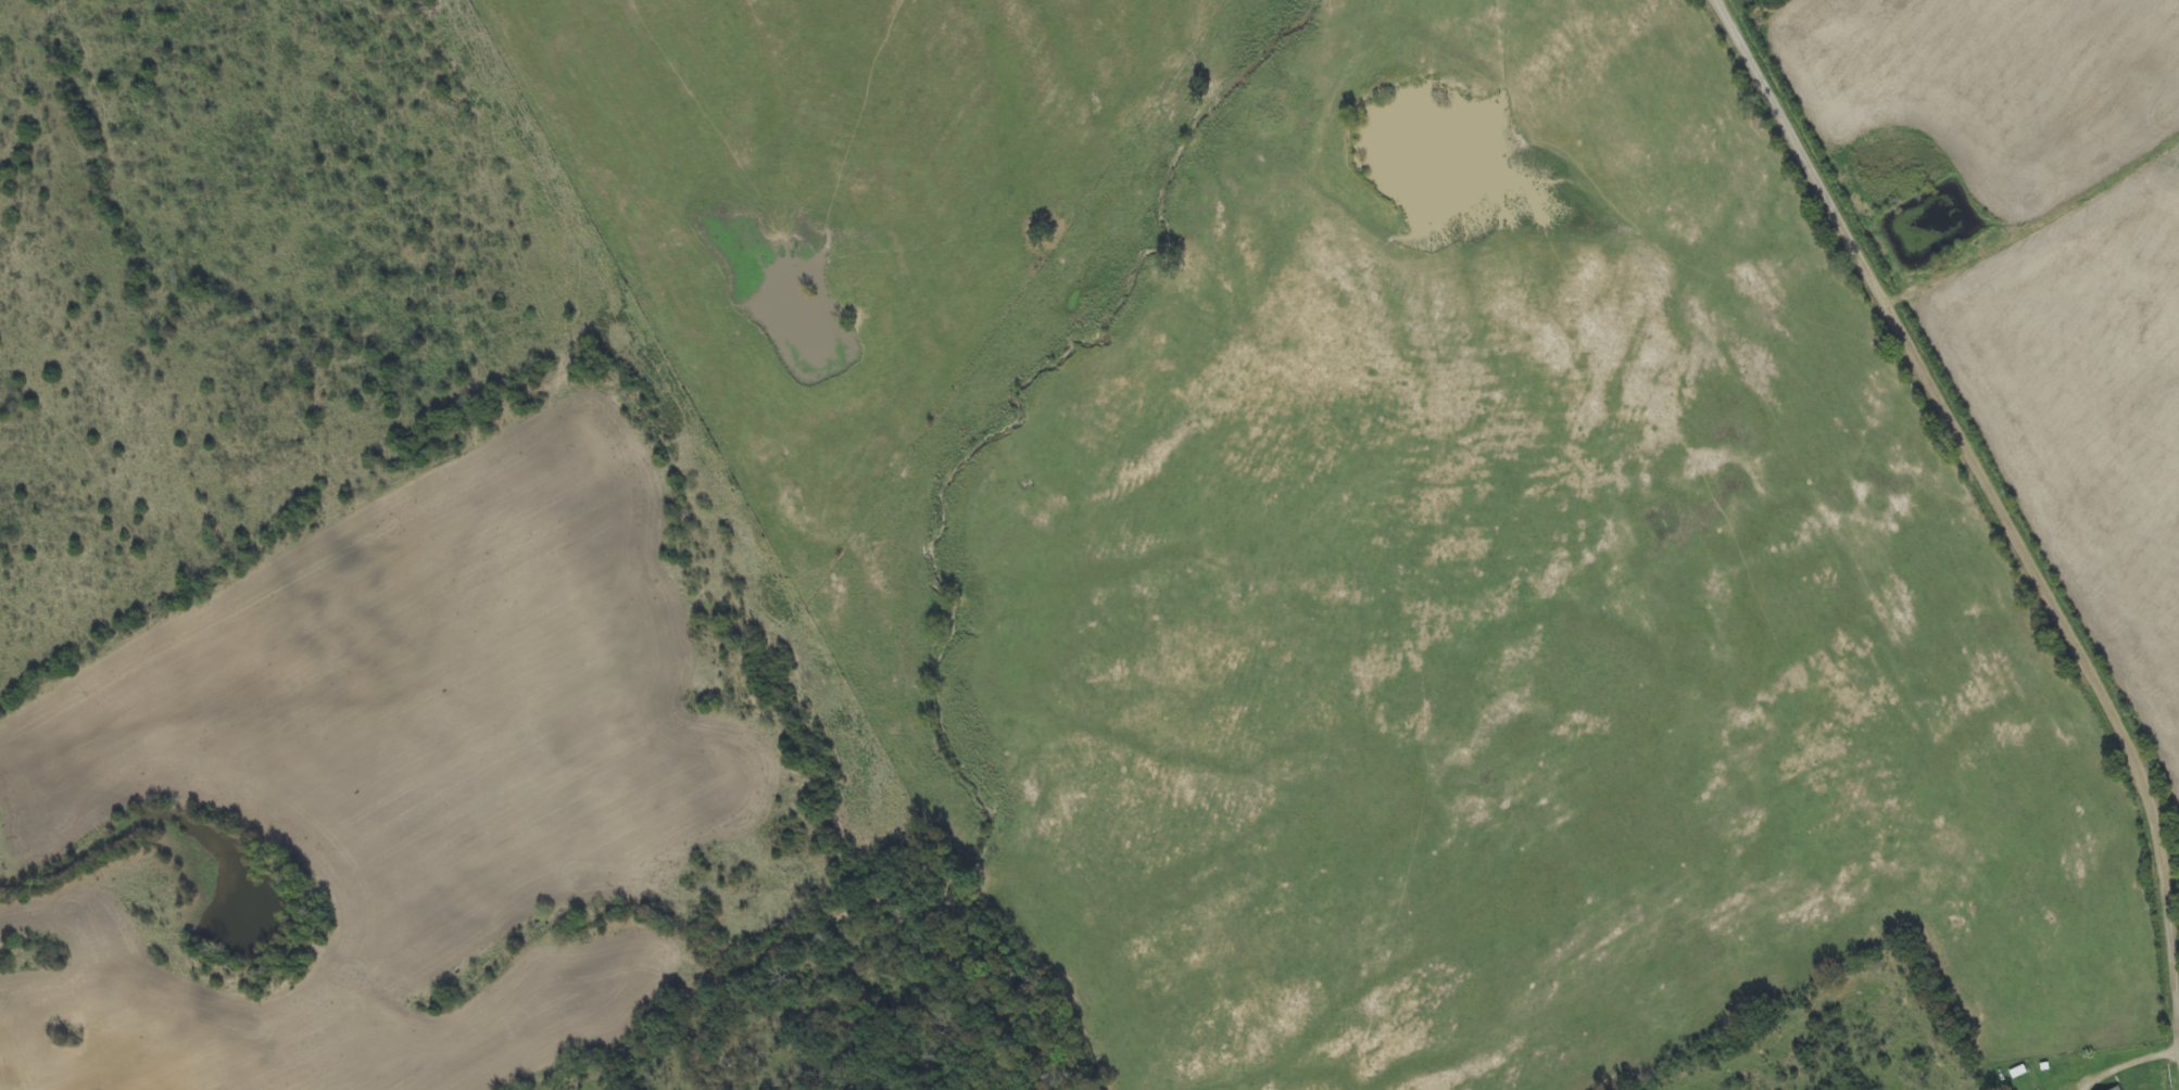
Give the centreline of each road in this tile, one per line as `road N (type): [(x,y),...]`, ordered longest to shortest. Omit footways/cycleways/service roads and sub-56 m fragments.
road 1 (residential): [(2178,970),(2158,824),(2124,727),(1724,0)]

